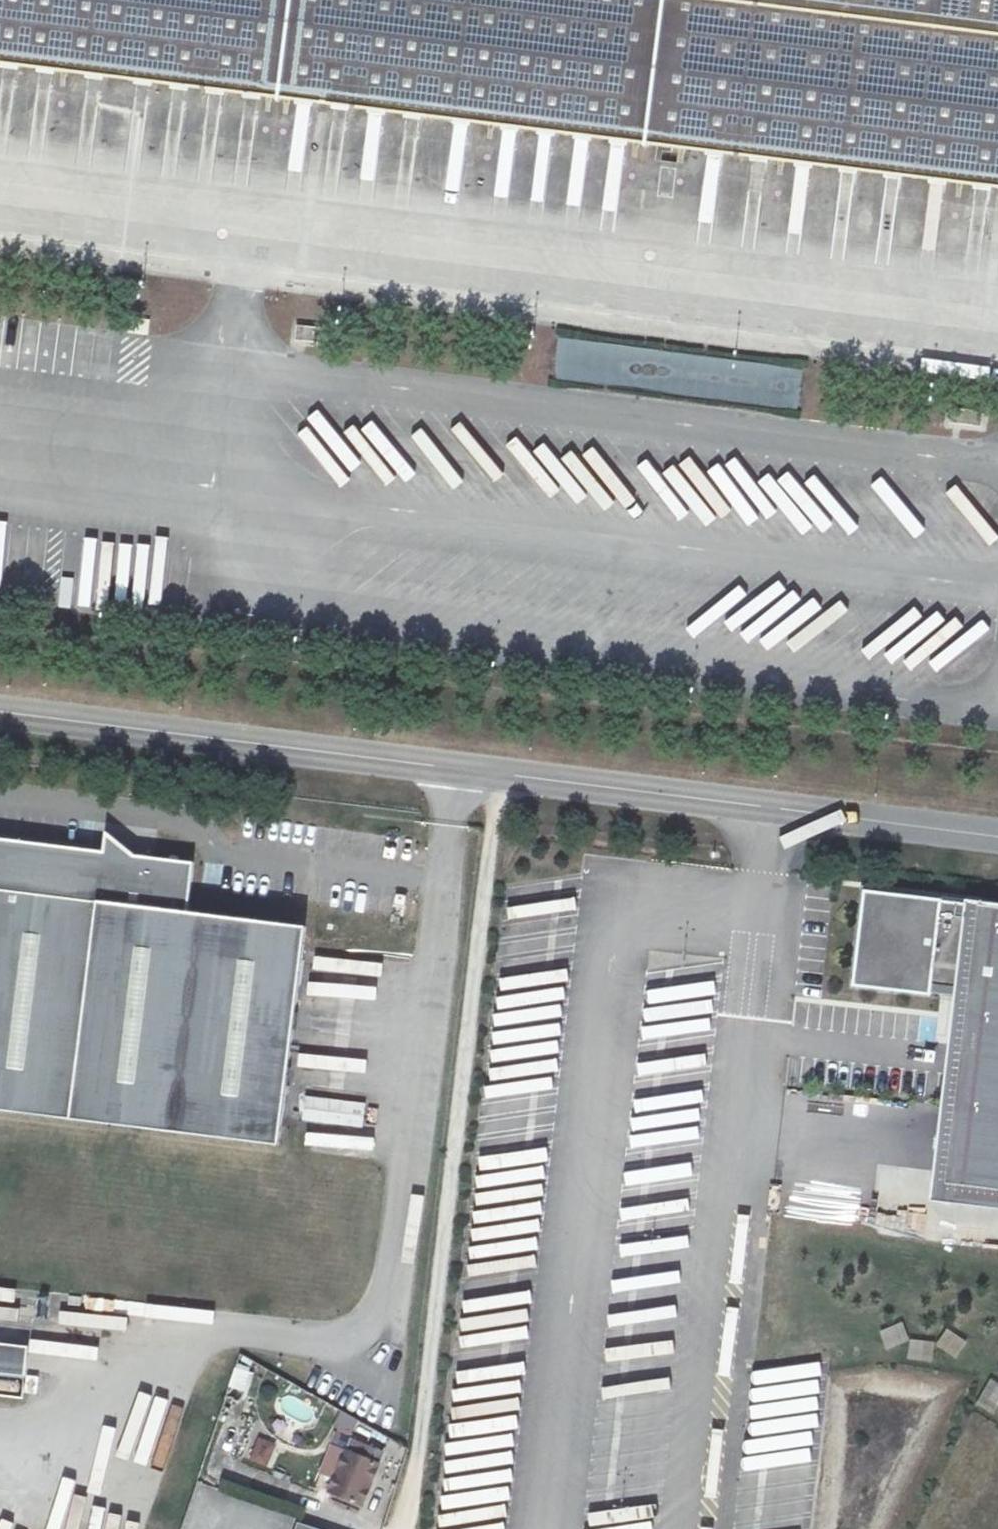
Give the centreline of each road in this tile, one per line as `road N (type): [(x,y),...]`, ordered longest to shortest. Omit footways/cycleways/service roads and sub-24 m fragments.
road 1 (unclassified): [(997,839),(0,715)]

